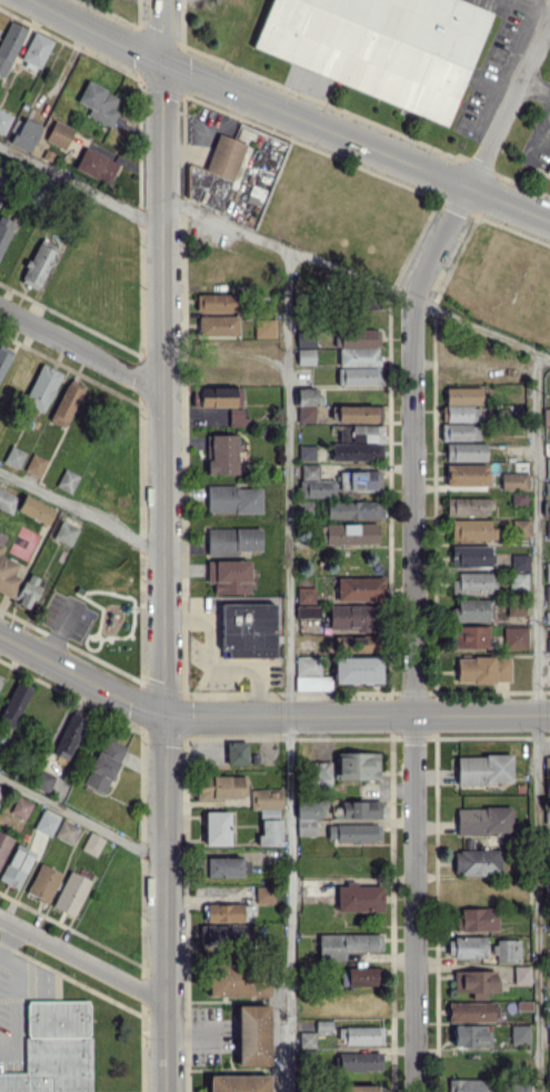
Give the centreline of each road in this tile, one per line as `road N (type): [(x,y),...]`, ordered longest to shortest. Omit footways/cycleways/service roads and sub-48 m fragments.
road 1 (residential): [(416,1091),(412,299)]
road 2 (tertiary): [(160,717),(158,62)]
road 3 (tertiary): [(158,62),(549,222)]
road 4 (secondary): [(549,715),(160,717)]
road 5 (tertiary): [(164,1091),(160,717)]
road 6 (residential): [(549,21),(464,187)]
road 7 (residential): [(163,1001),(0,917)]
road 8 (secondary): [(160,717),(0,635)]
road 9 (residential): [(159,391),(0,309)]
road 10 (tertiary): [(34,0),(158,62)]
road 11 (residential): [(412,299),(464,187)]

